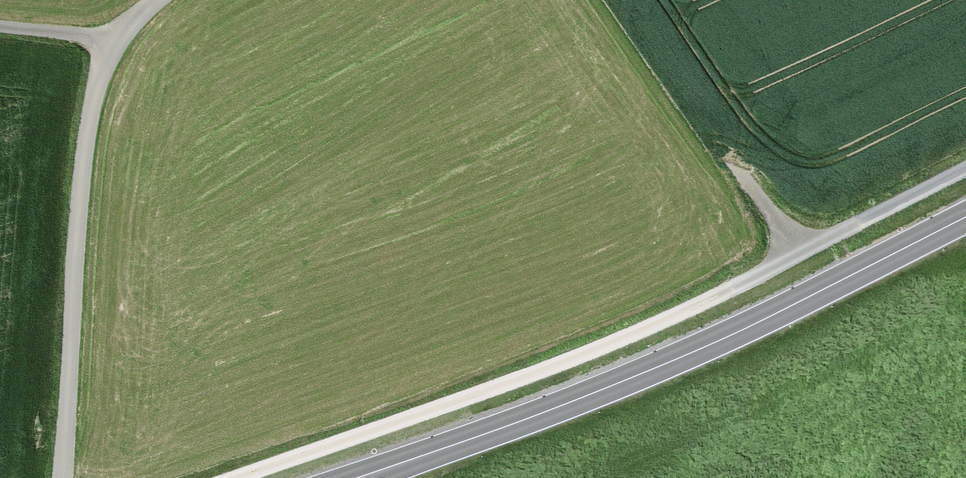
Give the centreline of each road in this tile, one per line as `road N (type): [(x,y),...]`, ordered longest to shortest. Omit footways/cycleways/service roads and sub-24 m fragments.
road 1 (track): [(965,168),(543,386),(243,477)]
road 2 (secondary): [(363,477),(681,356),(965,217)]
road 3 (unclassified): [(62,477),(80,167),(111,35),(152,0)]

